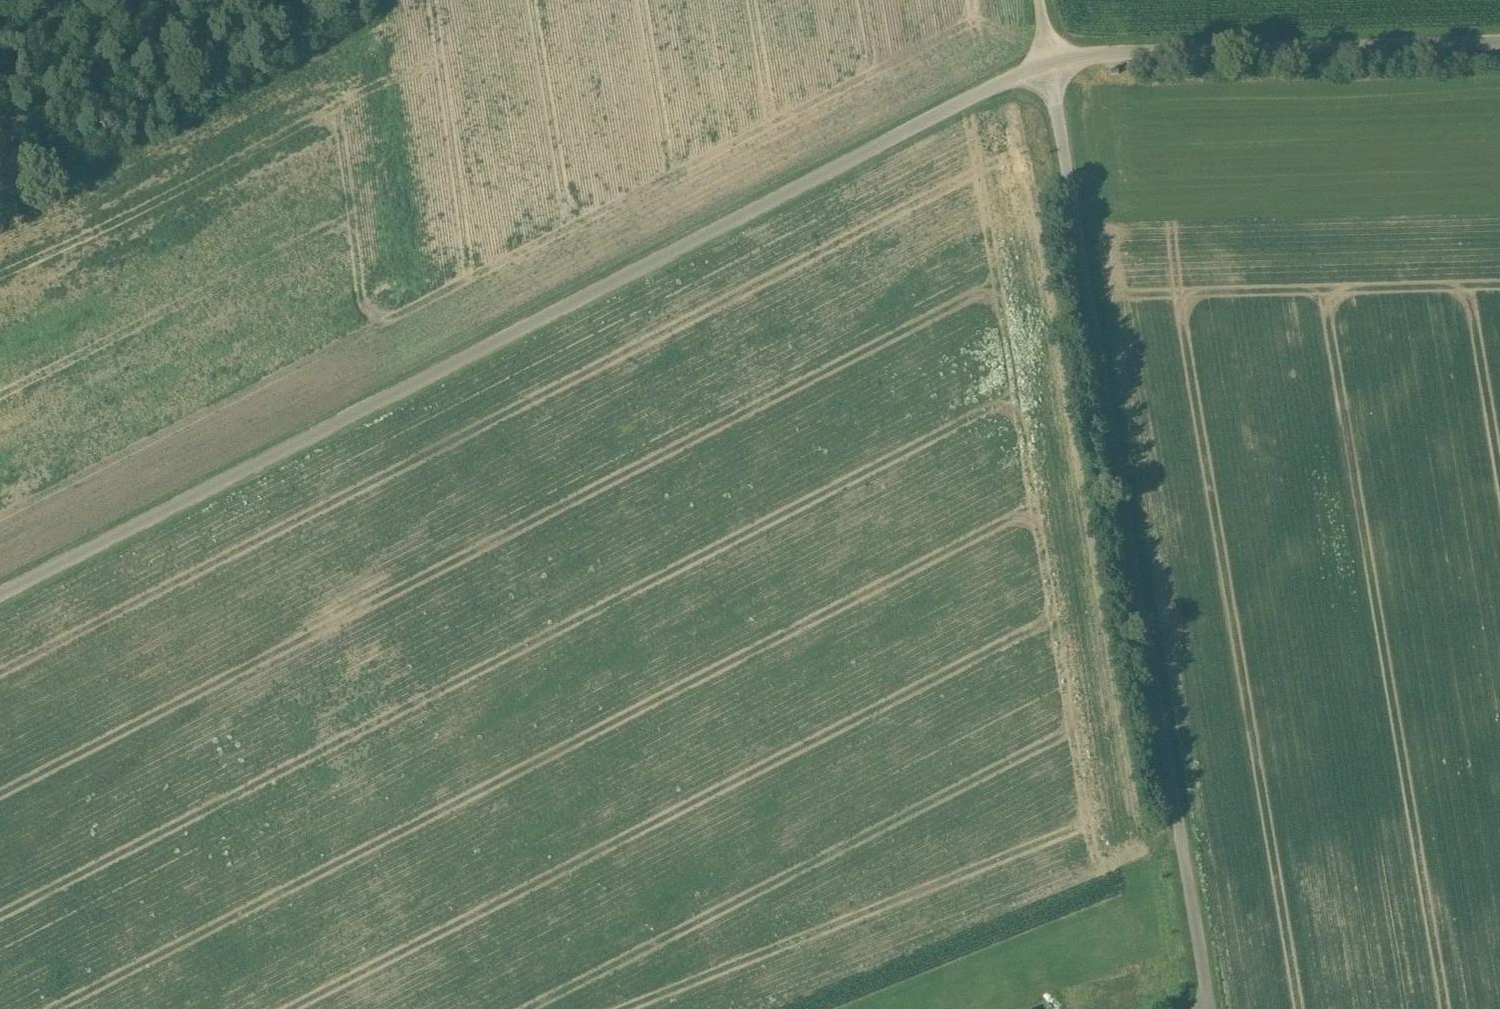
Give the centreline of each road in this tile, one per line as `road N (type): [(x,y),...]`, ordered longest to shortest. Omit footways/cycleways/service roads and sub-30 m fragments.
road 1 (unclassified): [(1053,65),(535,312),(0,589)]
road 2 (unclassified): [(1053,65),(1209,1008)]
road 3 (unclassified): [(1499,43),(1098,55),(1053,65)]

